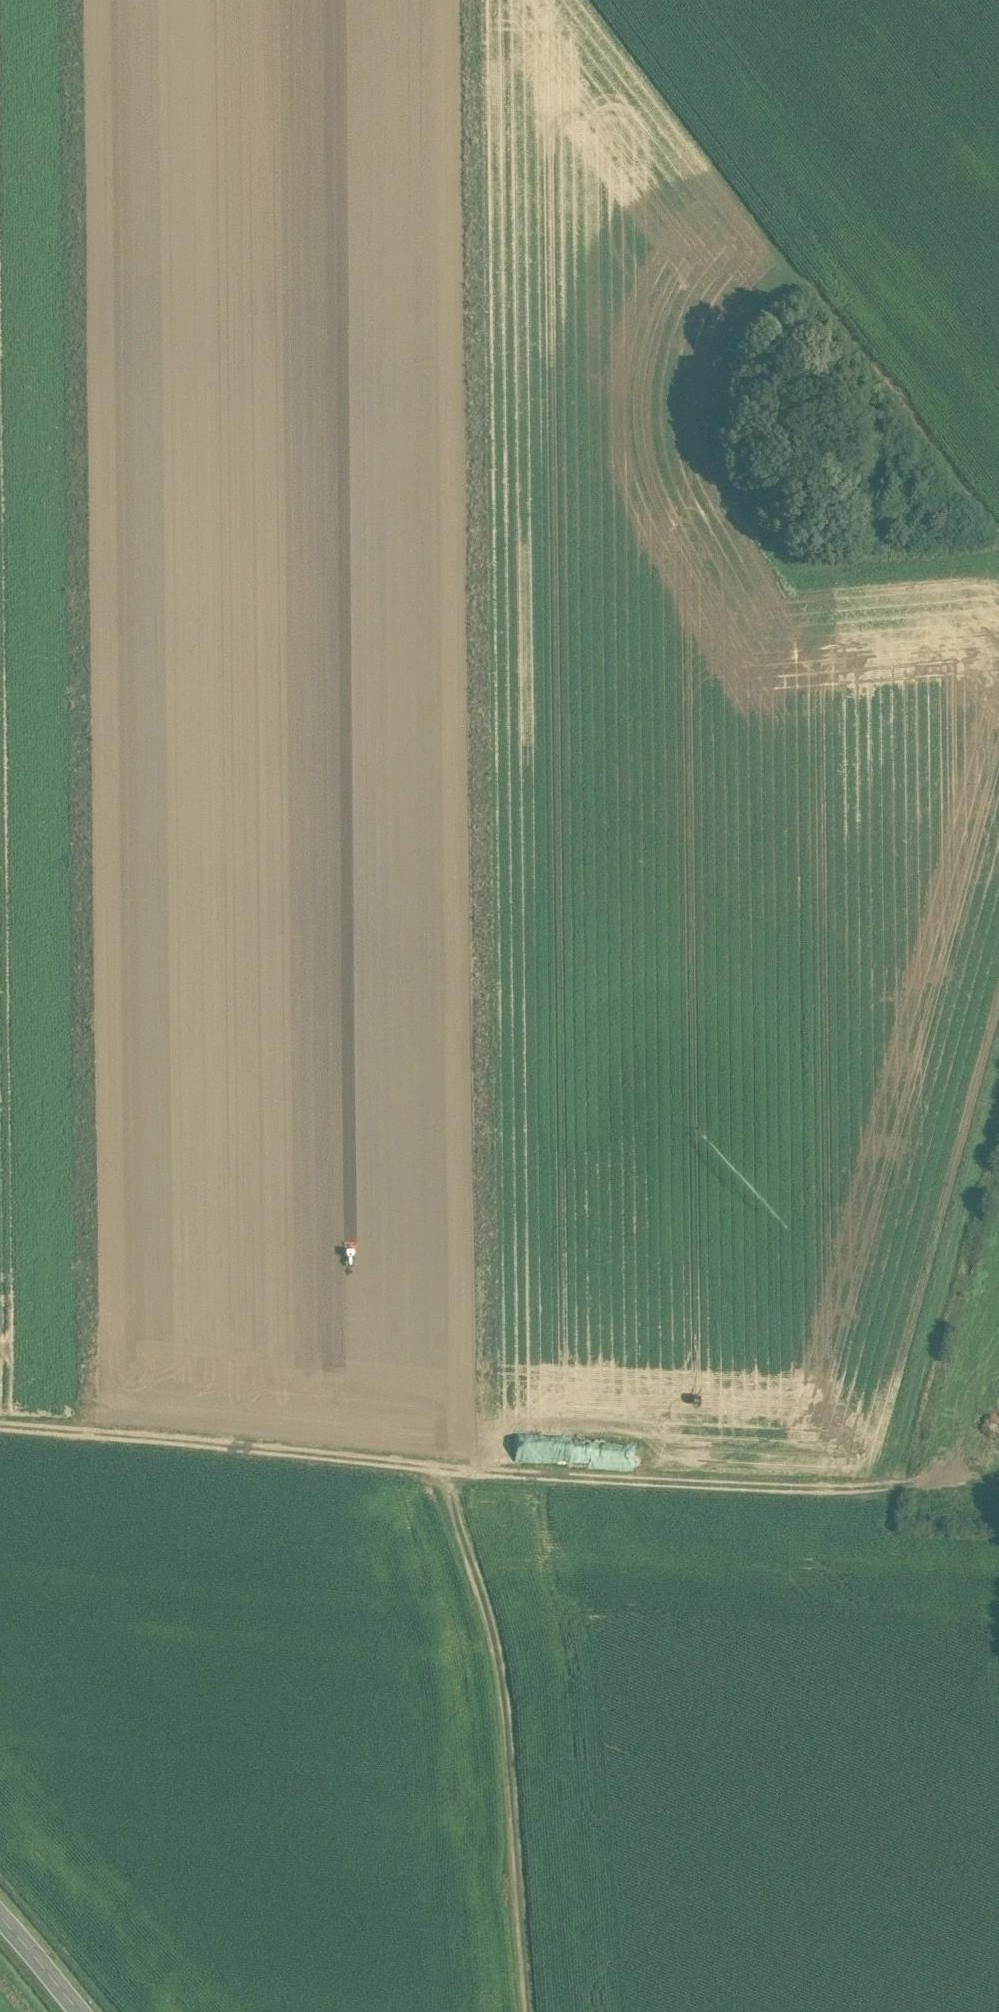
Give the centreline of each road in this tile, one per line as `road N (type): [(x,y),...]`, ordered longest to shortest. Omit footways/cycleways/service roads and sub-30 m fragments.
road 1 (track): [(889,1491),(479,1472),(0,1427)]
road 2 (track): [(535,2011),(490,1618),(449,1510),(444,1468)]
road 3 (secondary): [(80,2011),(0,1916)]

